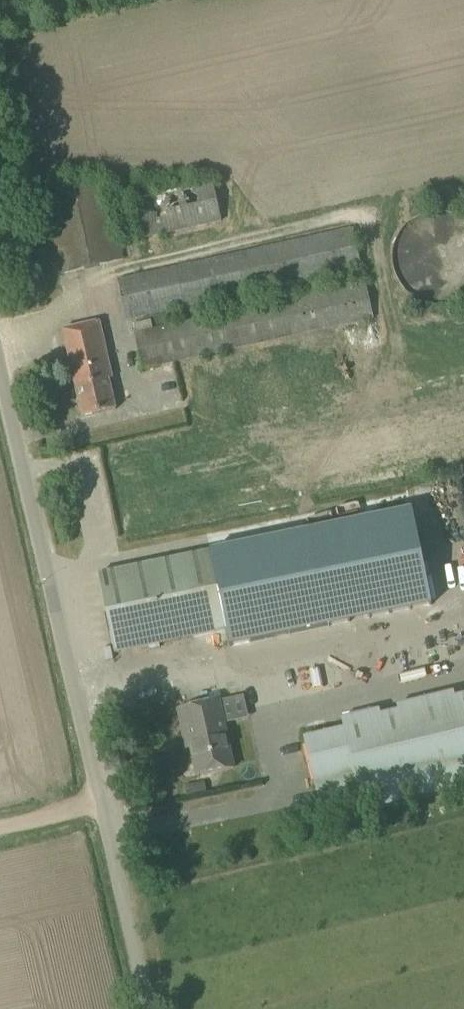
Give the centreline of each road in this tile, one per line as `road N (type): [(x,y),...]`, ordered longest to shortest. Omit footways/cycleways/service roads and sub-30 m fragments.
road 1 (unclassified): [(150,1008),(0,361)]

